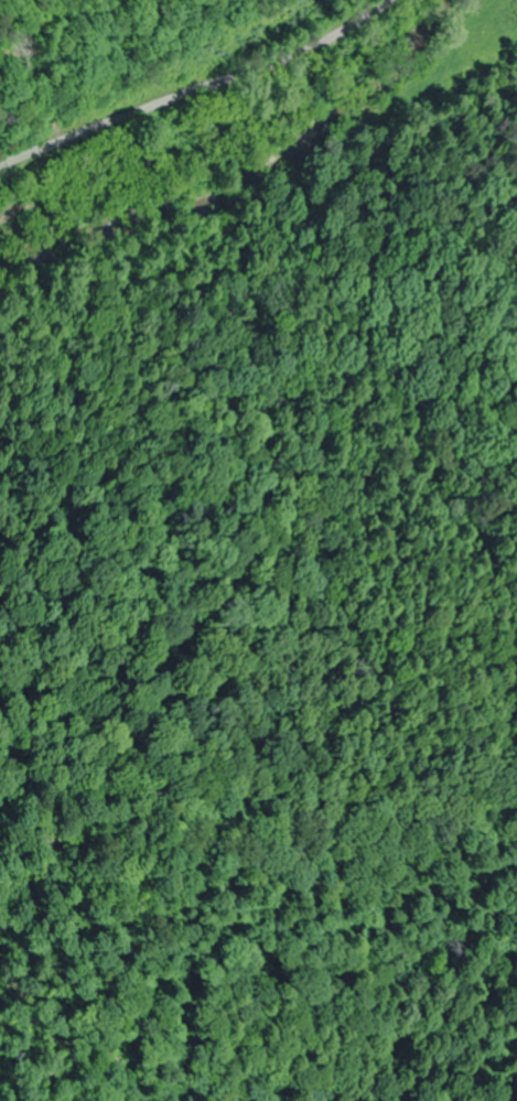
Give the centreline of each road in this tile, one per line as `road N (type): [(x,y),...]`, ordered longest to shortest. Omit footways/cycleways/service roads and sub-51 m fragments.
road 1 (residential): [(390,0),(276,68),(0,161)]

